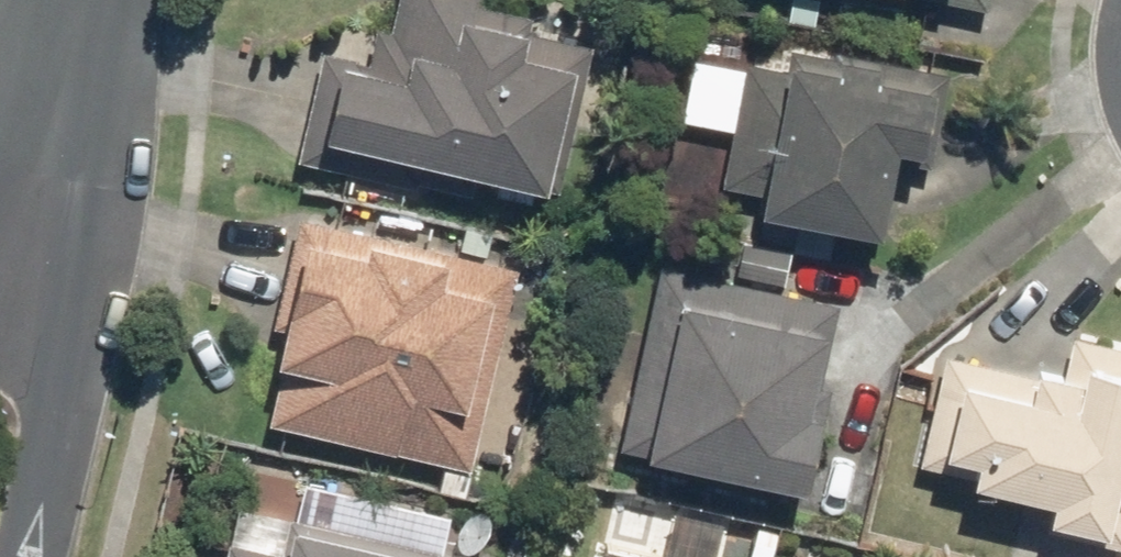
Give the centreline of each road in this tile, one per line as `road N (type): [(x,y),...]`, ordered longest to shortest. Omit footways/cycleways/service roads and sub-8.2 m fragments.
road 1 (tertiary): [(18,252),(41,478),(24,556)]
road 2 (tertiary): [(79,0),(18,252)]

